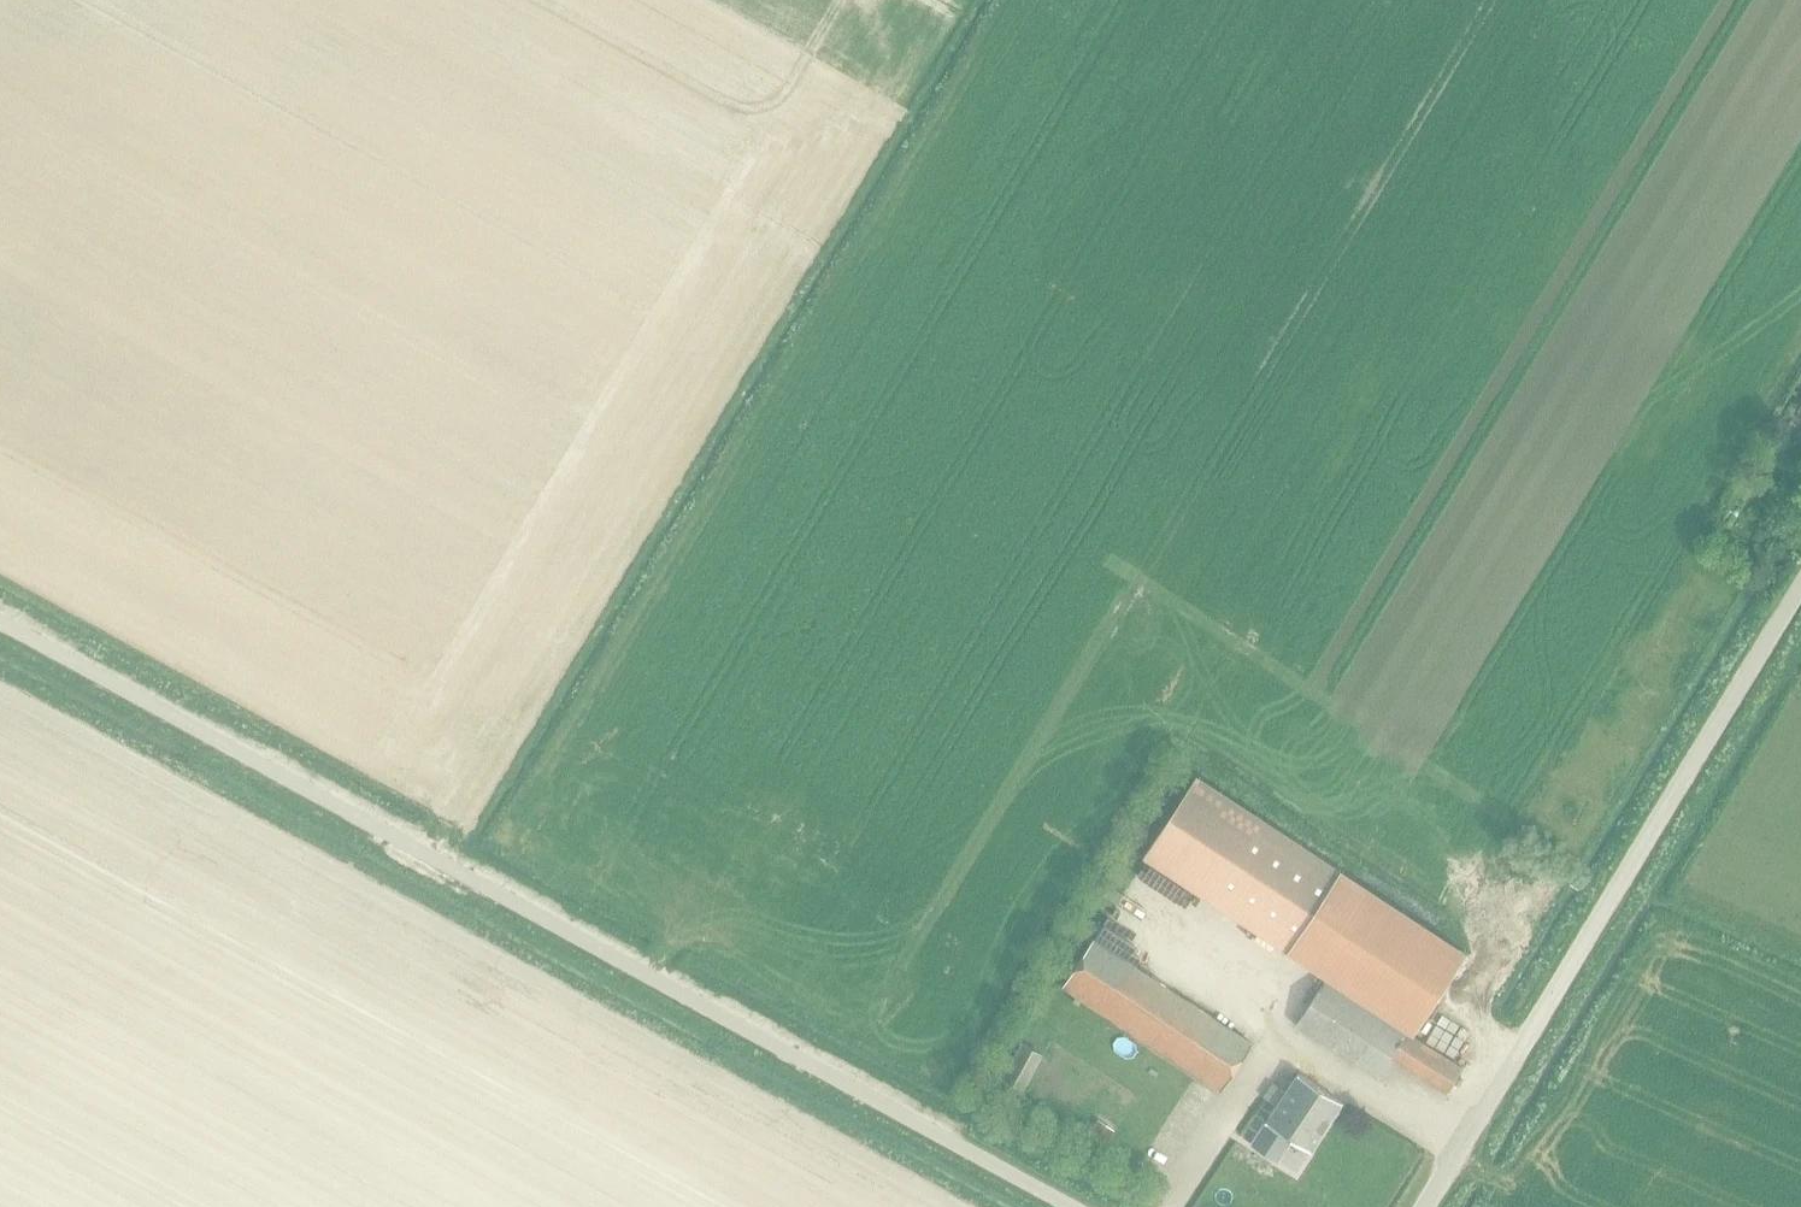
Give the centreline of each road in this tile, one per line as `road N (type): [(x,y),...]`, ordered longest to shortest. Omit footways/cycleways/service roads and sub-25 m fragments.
road 1 (unclassified): [(1081,1206),(0,618)]
road 2 (unclassified): [(1426,1206),(1800,586)]

